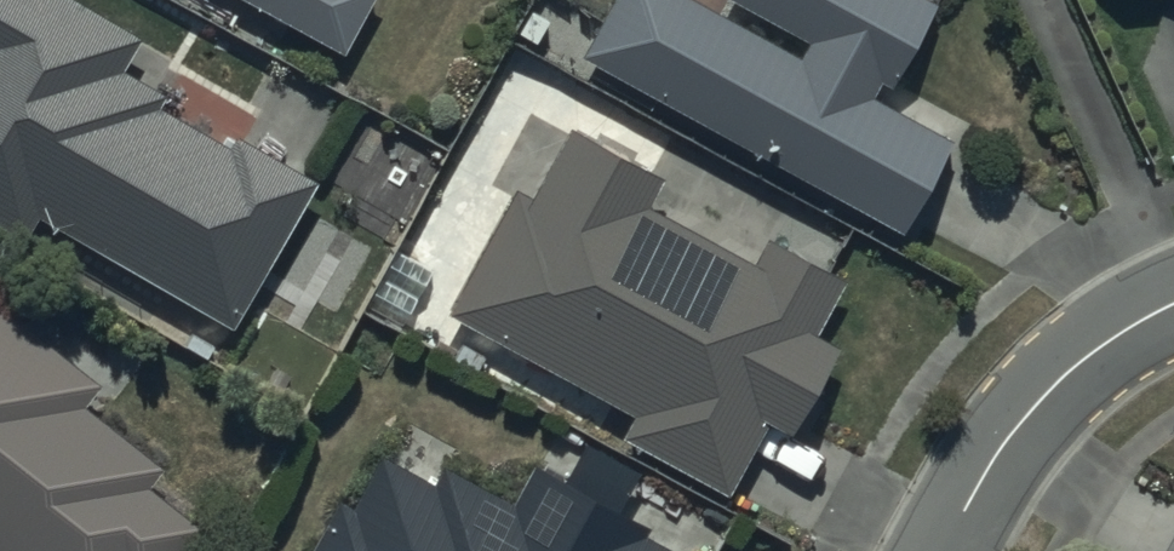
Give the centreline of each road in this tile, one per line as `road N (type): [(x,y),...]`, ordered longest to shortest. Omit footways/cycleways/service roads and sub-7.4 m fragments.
road 1 (residential): [(1173,302),(1078,360),(1022,416),(944,550)]

